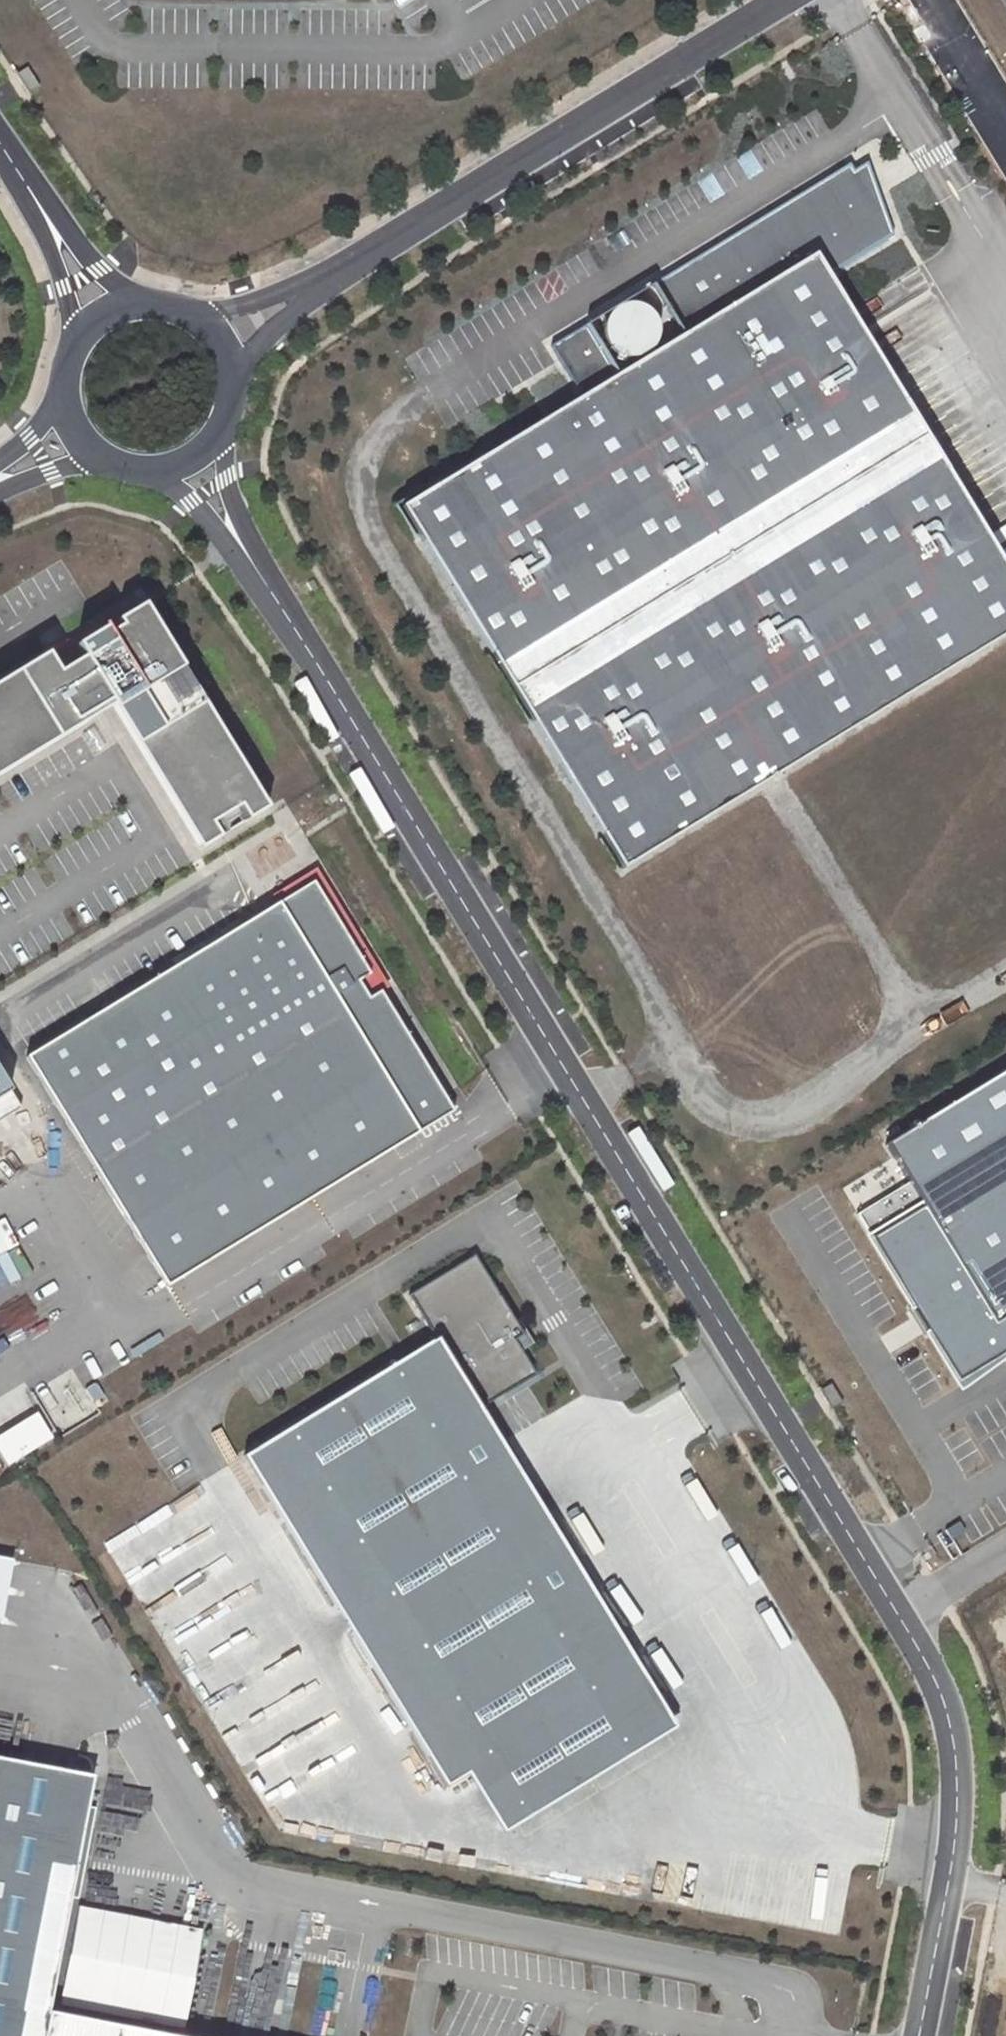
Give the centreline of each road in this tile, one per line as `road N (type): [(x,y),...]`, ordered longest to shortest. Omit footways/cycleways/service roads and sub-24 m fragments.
road 1 (unclassified): [(189,459),(941,1695),(955,1755),(954,1850),(919,2035)]
road 2 (tertiary): [(218,342),(786,0)]
road 3 (unclassified): [(0,152),(100,315)]
road 4 (tertiary): [(72,427),(115,465),(152,470),(189,459)]
road 5 (tertiary): [(218,342),(192,315),(156,302),(100,315)]
road 6 (tertiary): [(189,459),(217,433),(230,397),(218,342)]
road 7 (tertiary): [(100,315),(64,365),(72,427)]

